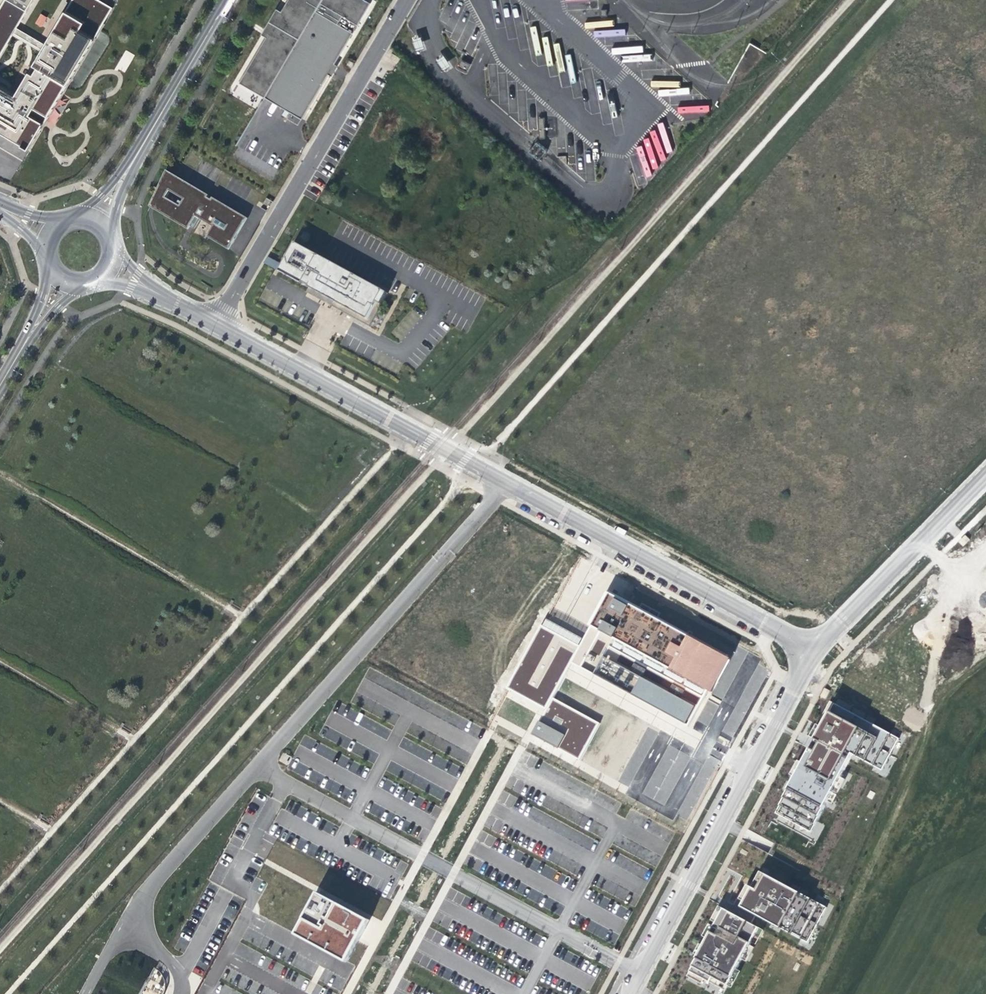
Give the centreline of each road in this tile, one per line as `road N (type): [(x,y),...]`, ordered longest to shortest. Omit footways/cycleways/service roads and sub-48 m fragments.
road 1 (residential): [(213,323),(811,652)]
road 2 (residential): [(627,993),(811,652)]
road 3 (unclassified): [(405,0),(213,323)]
road 4 (residential): [(811,652),(985,475)]
road 5 (tertiary): [(128,169),(227,0)]

